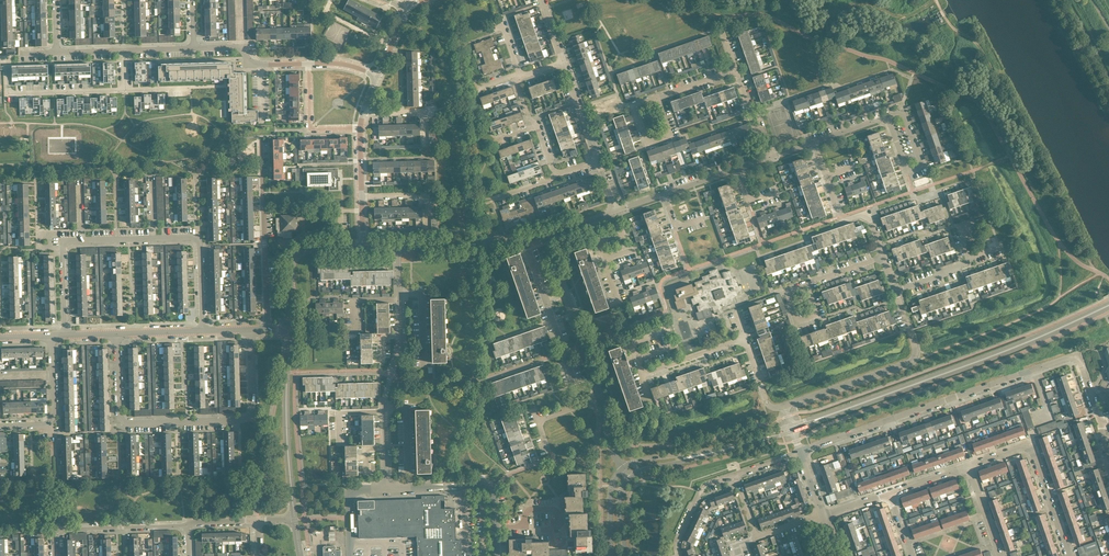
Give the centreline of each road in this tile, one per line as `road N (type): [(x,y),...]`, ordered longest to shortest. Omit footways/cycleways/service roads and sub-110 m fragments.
road 1 (track): [(937,0),(954,29),(981,49),(1096,271)]
road 2 (tertiary): [(826,416),(1108,305)]
road 3 (residential): [(116,334),(122,420),(238,420),(253,411),(251,330)]
road 4 (residential): [(799,451),(1076,358)]
road 5 (residential): [(202,332),(197,239),(64,243)]
road 6 (residential): [(784,406),(912,360),(916,350),(896,291)]
road 7 (residential): [(295,519),(289,328)]
road 8 (residential): [(268,329),(261,141)]
road 9 (residential): [(599,398),(545,236)]
road 10 (residential): [(125,90),(8,94),(6,59),(0,59)]
road 11 (residential): [(884,257),(866,215),(841,220),(812,143)]
road 12 (residential): [(398,248),(545,236)]
road 13 (residential): [(387,488),(486,485),(495,490),(496,527)]
road 14 (residential): [(289,328),(297,255),(363,248)]
road 15 (residential): [(51,336),(52,420),(0,426)]
road 16 (residential): [(887,117),(903,116),(918,168),(908,171),(889,122)]
road 17 (residential): [(54,531),(187,525)]
road 18 (residential): [(306,63),(255,65),(239,47),(194,48)]
road 19 (residential): [(361,131),(306,127),(306,63)]

